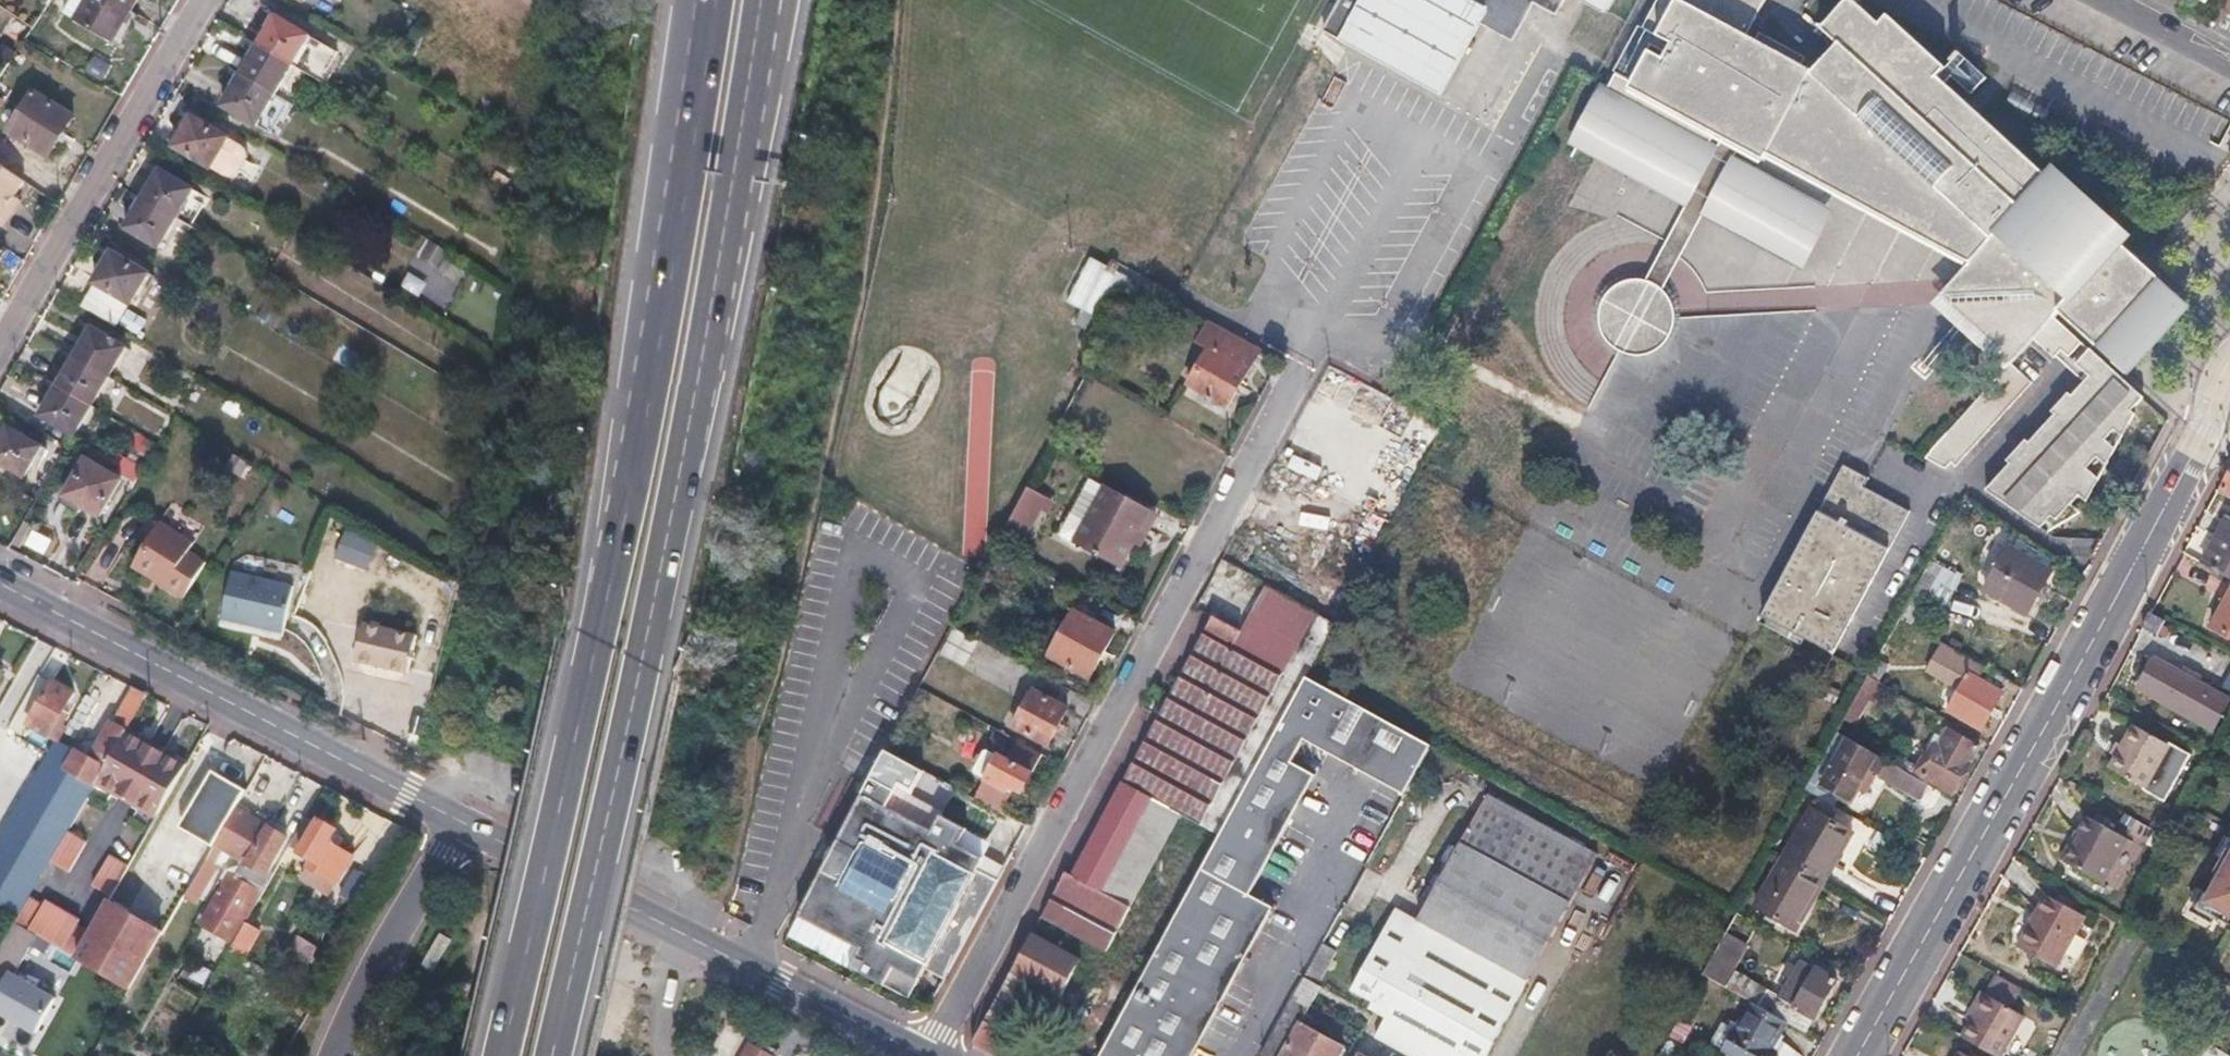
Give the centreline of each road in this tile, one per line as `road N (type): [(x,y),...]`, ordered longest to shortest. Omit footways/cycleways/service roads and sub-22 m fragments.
road 1 (motorway): [(702,0),(647,394),(503,1055)]
road 2 (motorway): [(553,1055),(711,344),(734,174)]
road 3 (residential): [(930,1055),(1305,360)]
road 4 (tertiary): [(2227,365),(2198,446),(1858,1055)]
road 5 (tertiary): [(0,584),(466,824)]
road 6 (tertiary): [(466,824),(922,1055)]
road 7 (residential): [(0,350),(201,0)]
road 8 (residential): [(1240,1055),(1336,880),(1326,849),(1359,788)]
road 9 (residential): [(341,1055),(370,990),(466,824)]
road 10 (motorway): [(734,174),(786,0)]
road 11 (motorway): [(734,174),(757,0)]
road 12 (residential): [(2229,65),(2104,0)]

